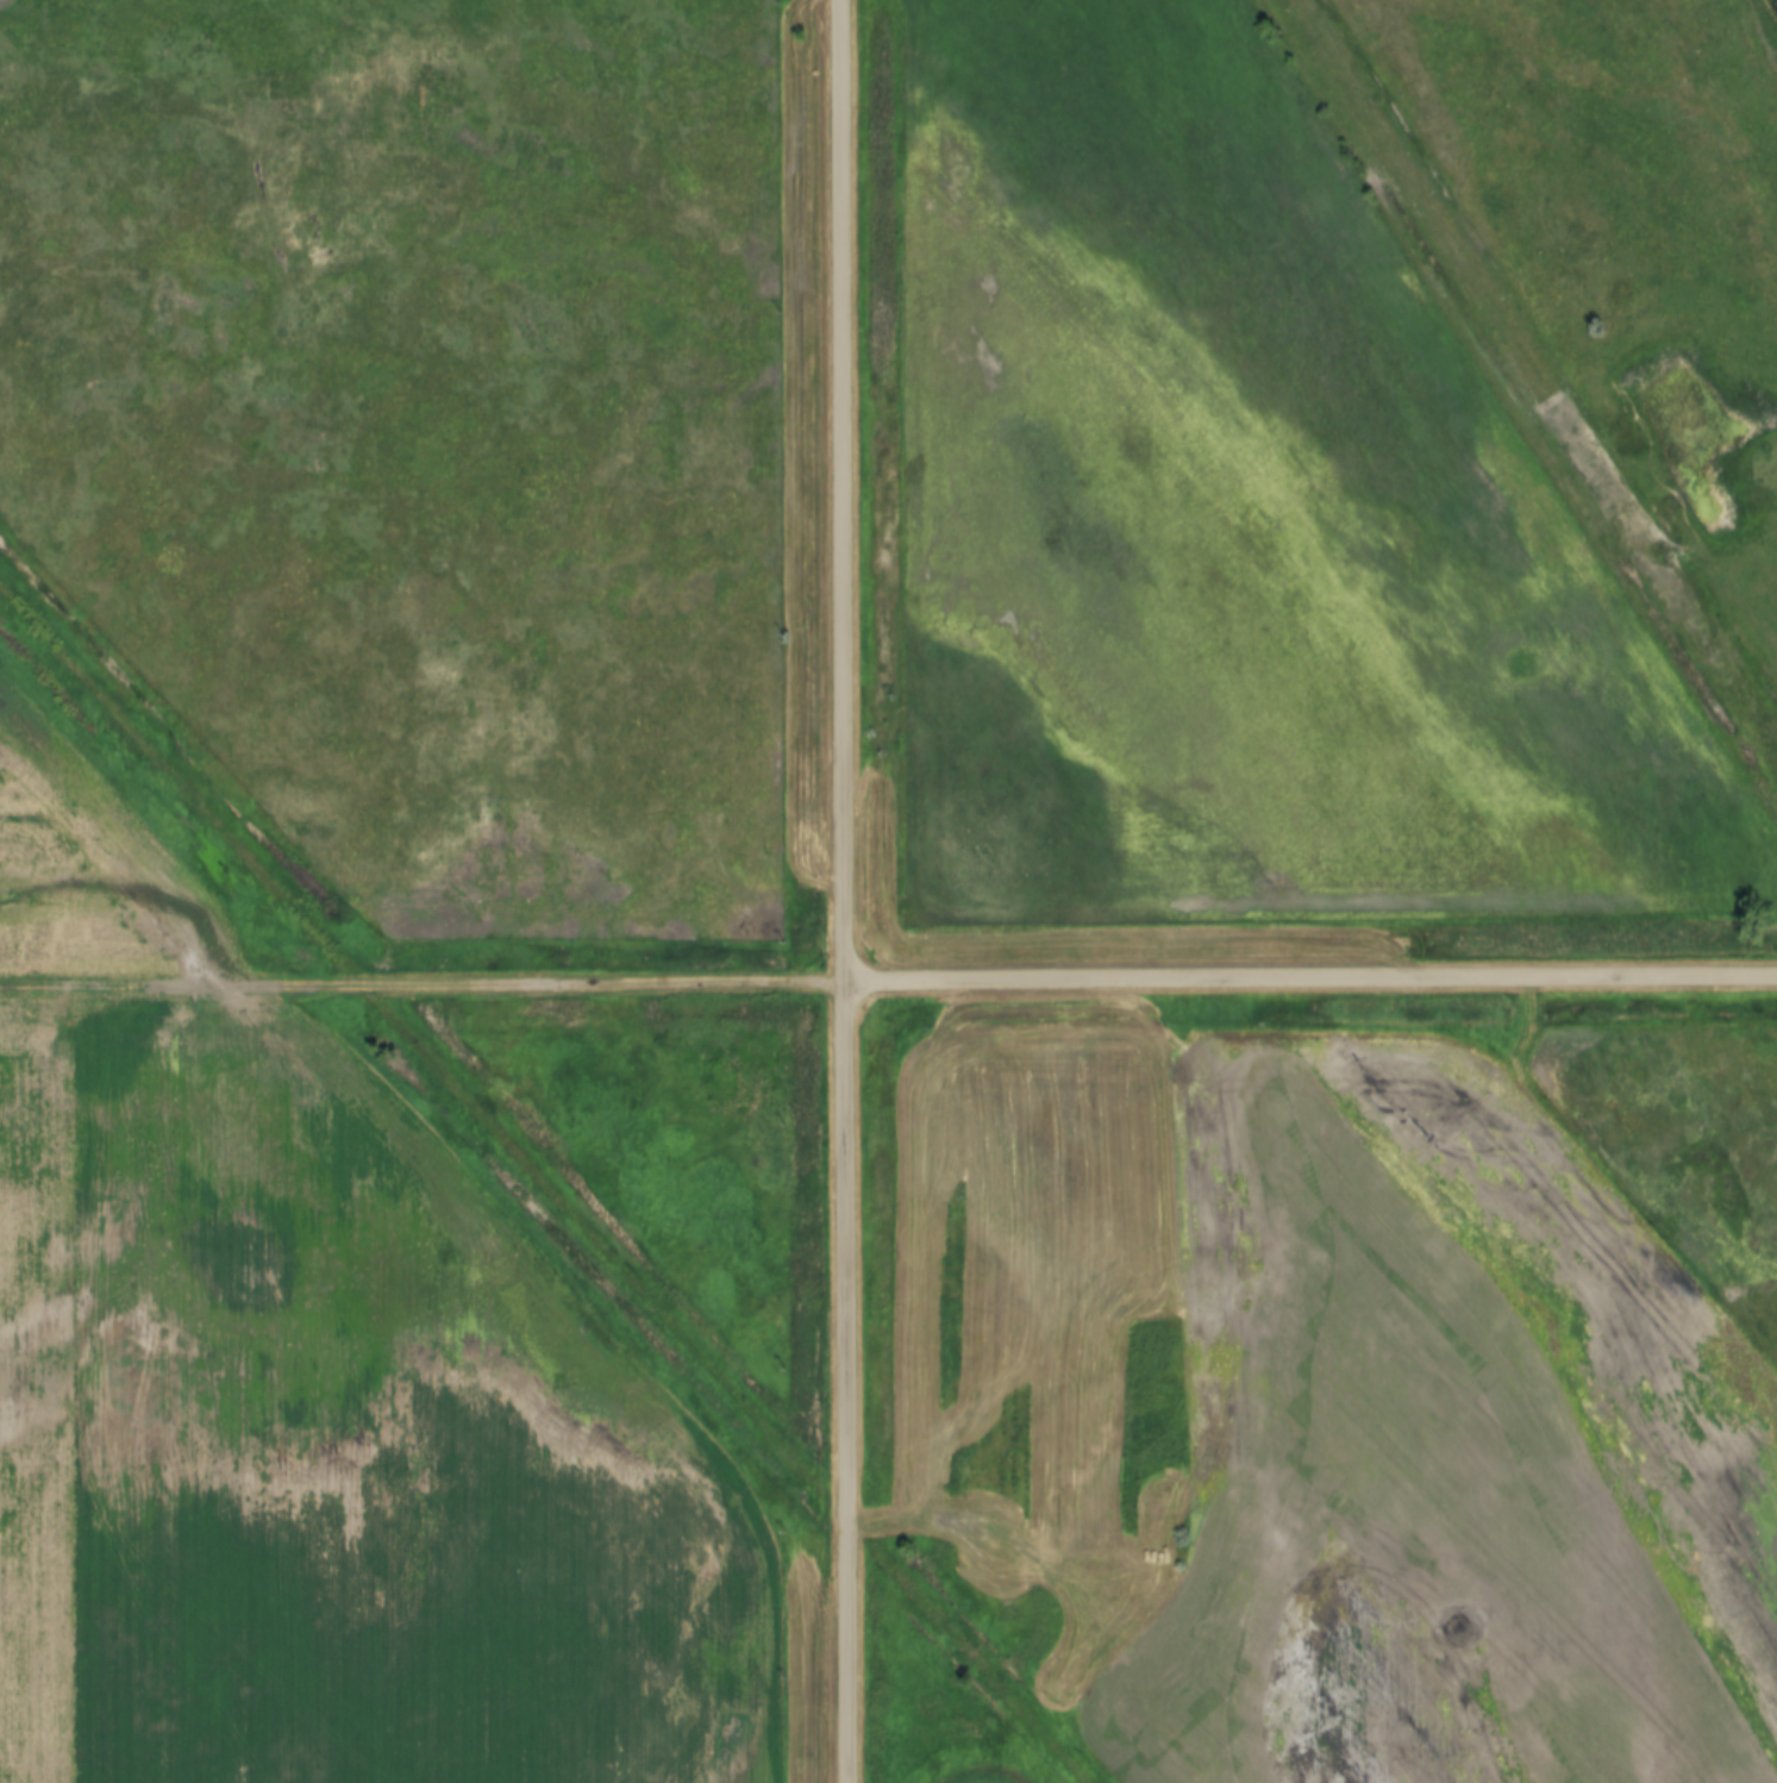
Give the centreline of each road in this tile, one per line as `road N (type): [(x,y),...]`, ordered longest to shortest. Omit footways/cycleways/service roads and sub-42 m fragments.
road 1 (residential): [(852,1782),(841,0)]
road 2 (residential): [(1776,978),(847,978)]
road 3 (track): [(847,978),(0,988)]

